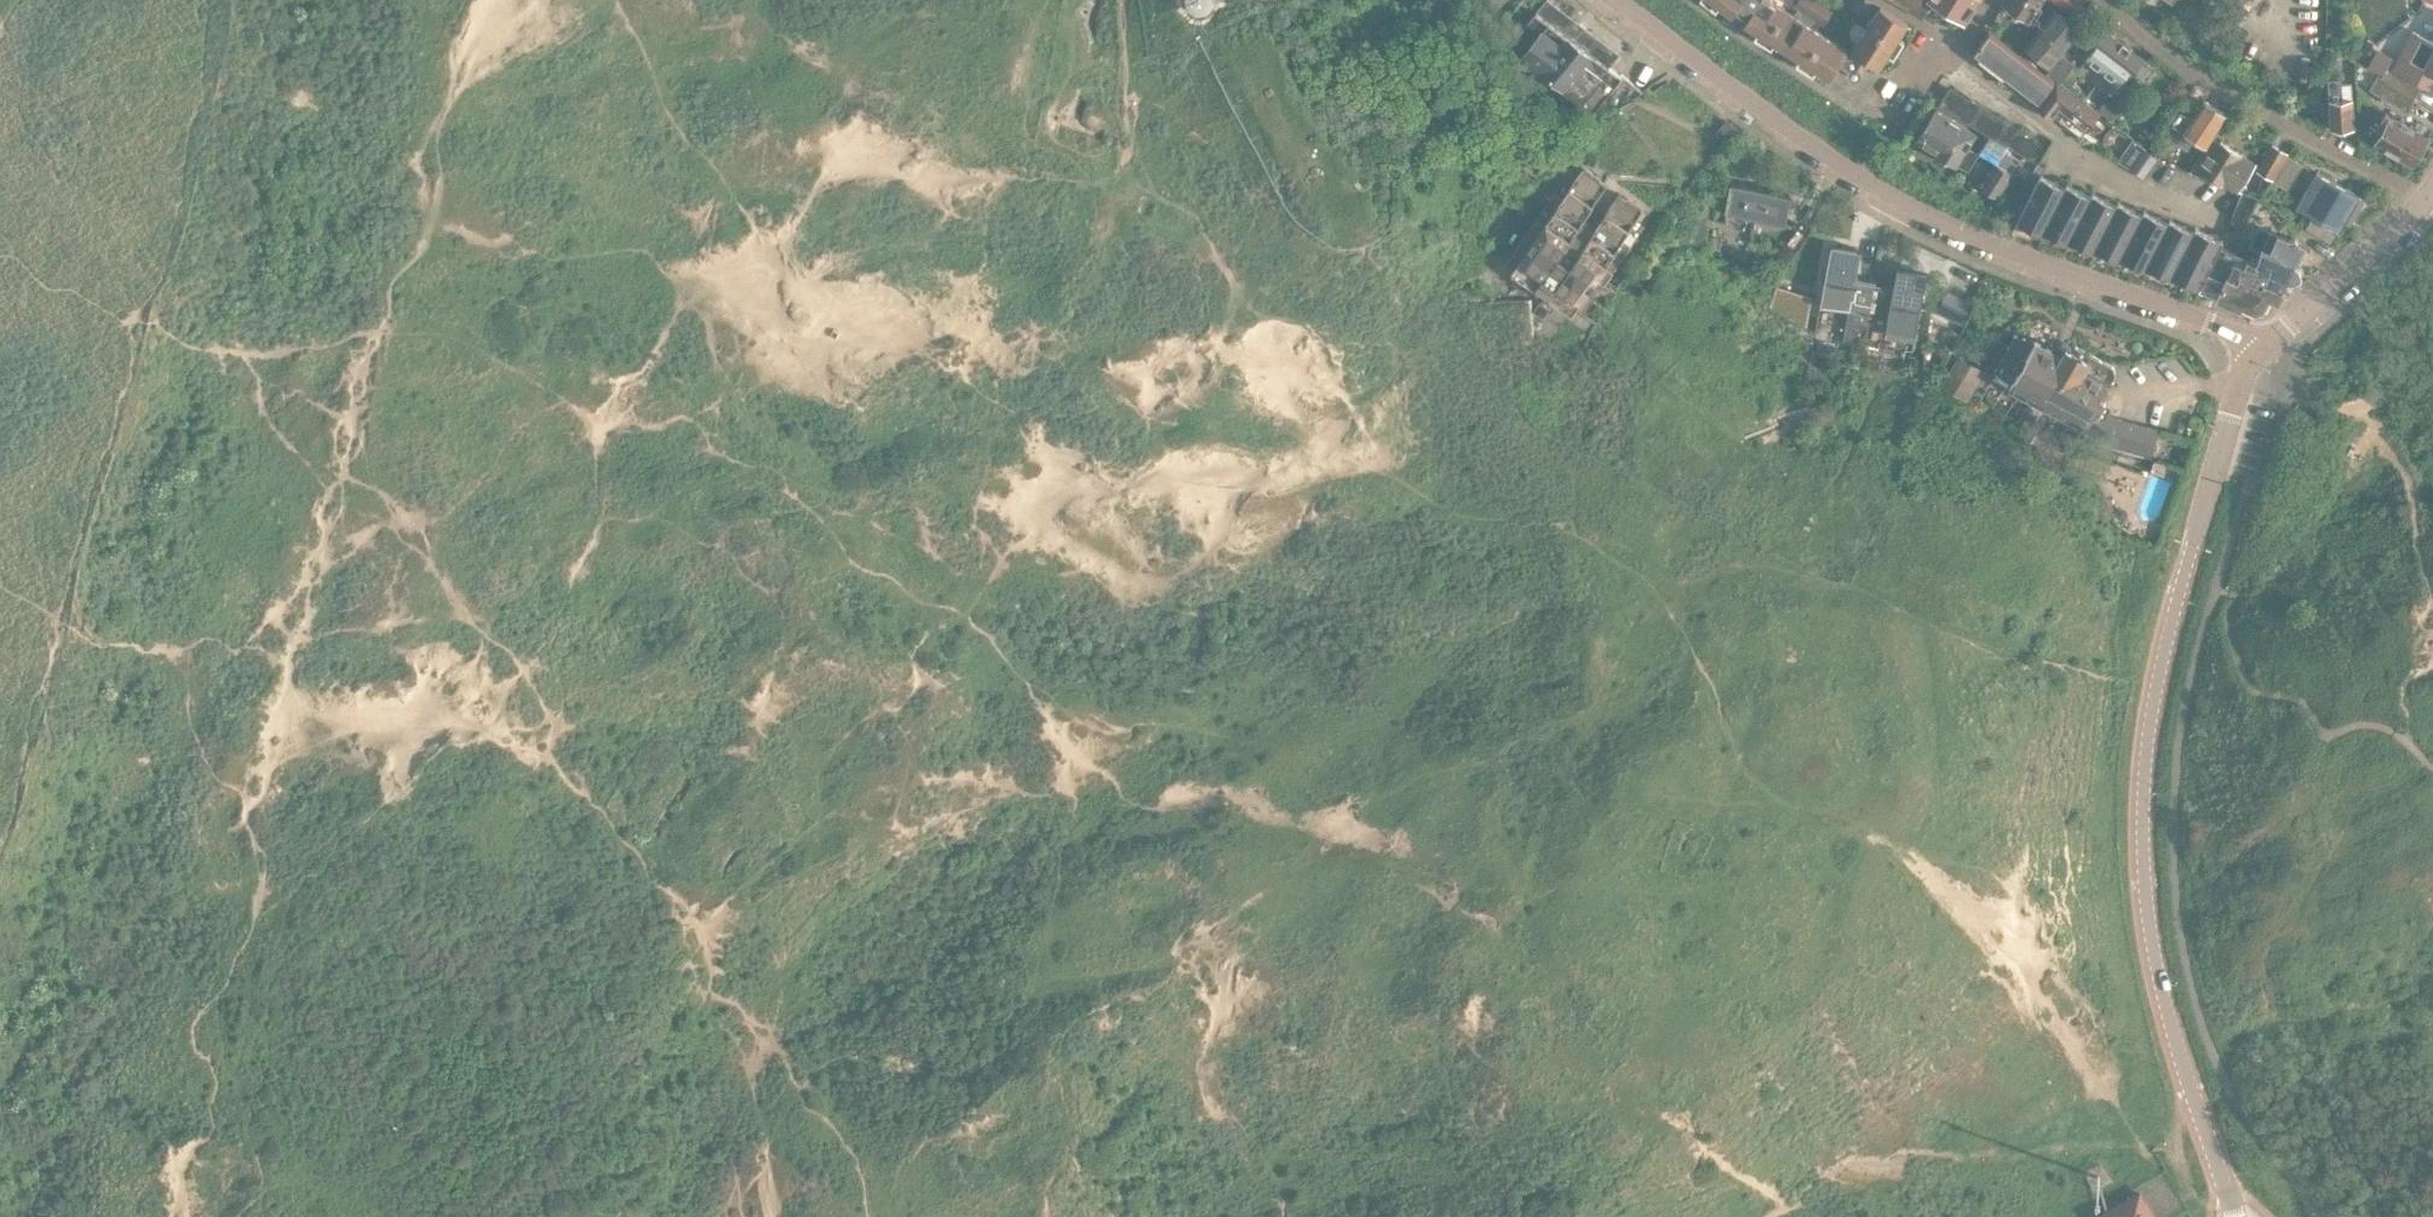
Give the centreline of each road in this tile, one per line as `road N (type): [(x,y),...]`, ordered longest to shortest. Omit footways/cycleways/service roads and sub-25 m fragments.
road 1 (unclassified): [(2230,1216),(2151,947),(2139,795),(2155,669),(2212,471)]
road 2 (residential): [(1628,0),(1859,185),(1926,218),(2219,328),(2255,352)]
road 3 (residential): [(2426,197),(2242,102),(2106,0)]
road 4 (residential): [(2255,352),(2426,197)]
road 5 (residential): [(1904,116),(1999,0)]
road 6 (residential): [(2212,471),(2243,367),(2255,352)]

